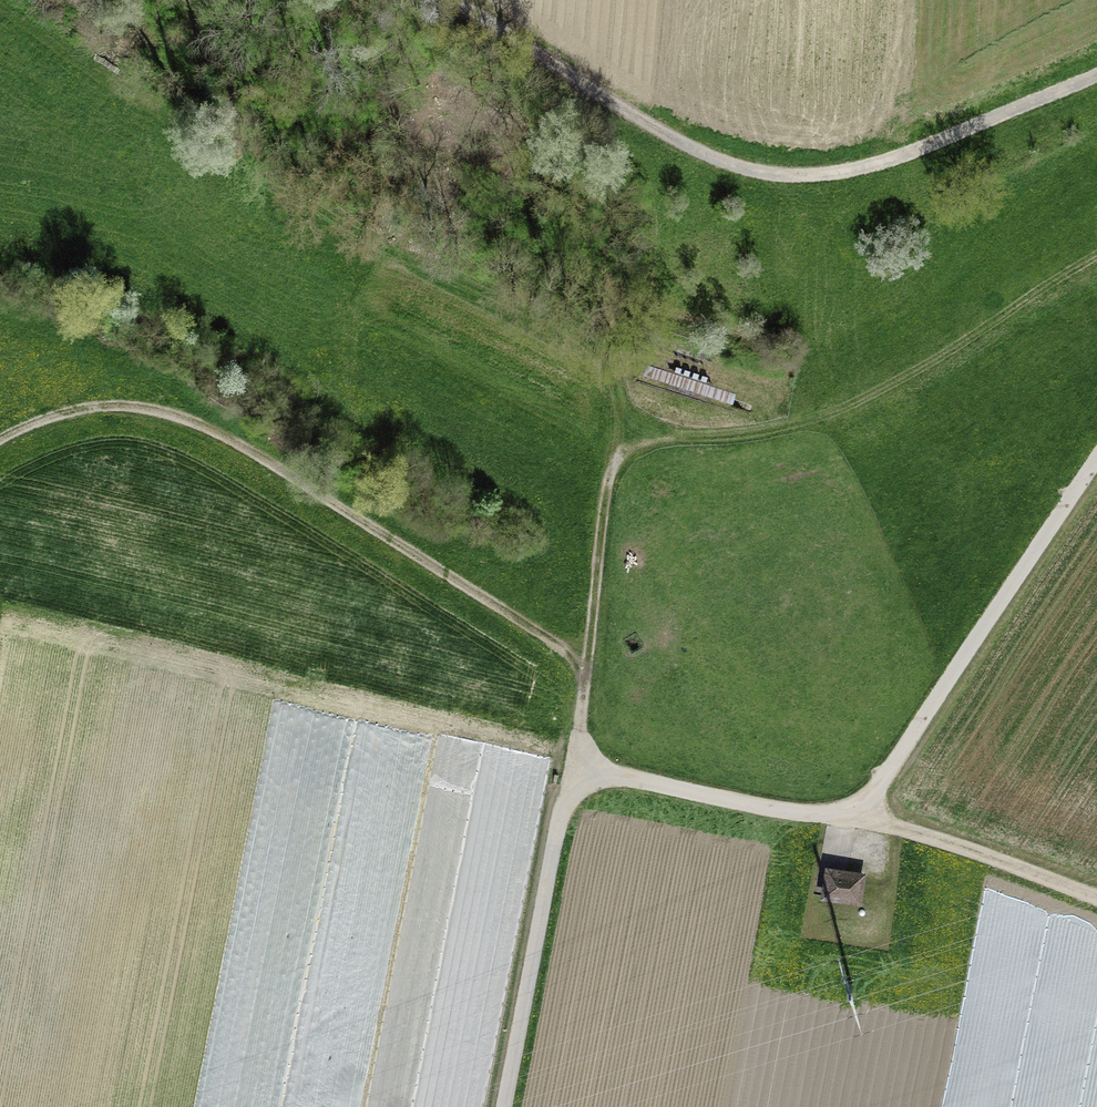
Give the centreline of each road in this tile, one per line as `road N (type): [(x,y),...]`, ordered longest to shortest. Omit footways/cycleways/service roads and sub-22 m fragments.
road 1 (track): [(510,1106),(577,781),(849,820),(1096,433)]
road 2 (track): [(577,781),(600,661),(233,433),(112,399),(0,449)]
road 3 (track): [(1096,251),(843,405),(722,434),(646,438),(612,498),(600,661)]
road 4 (track): [(1096,61),(844,167),(700,162),(452,0)]
road 5 (track): [(849,820),(1096,907)]

